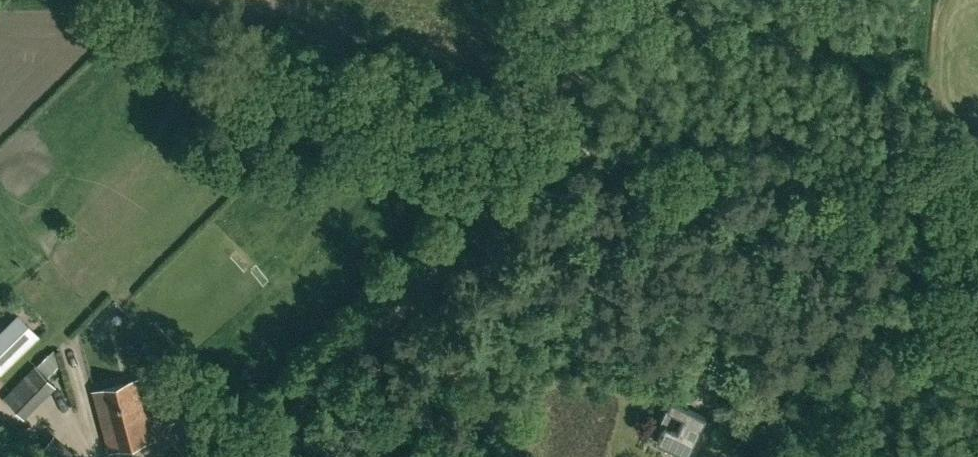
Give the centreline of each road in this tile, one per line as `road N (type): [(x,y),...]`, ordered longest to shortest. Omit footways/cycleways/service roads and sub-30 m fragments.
road 1 (unclassified): [(257,456),(548,158),(567,120),(575,0)]
road 2 (track): [(977,361),(560,139)]

